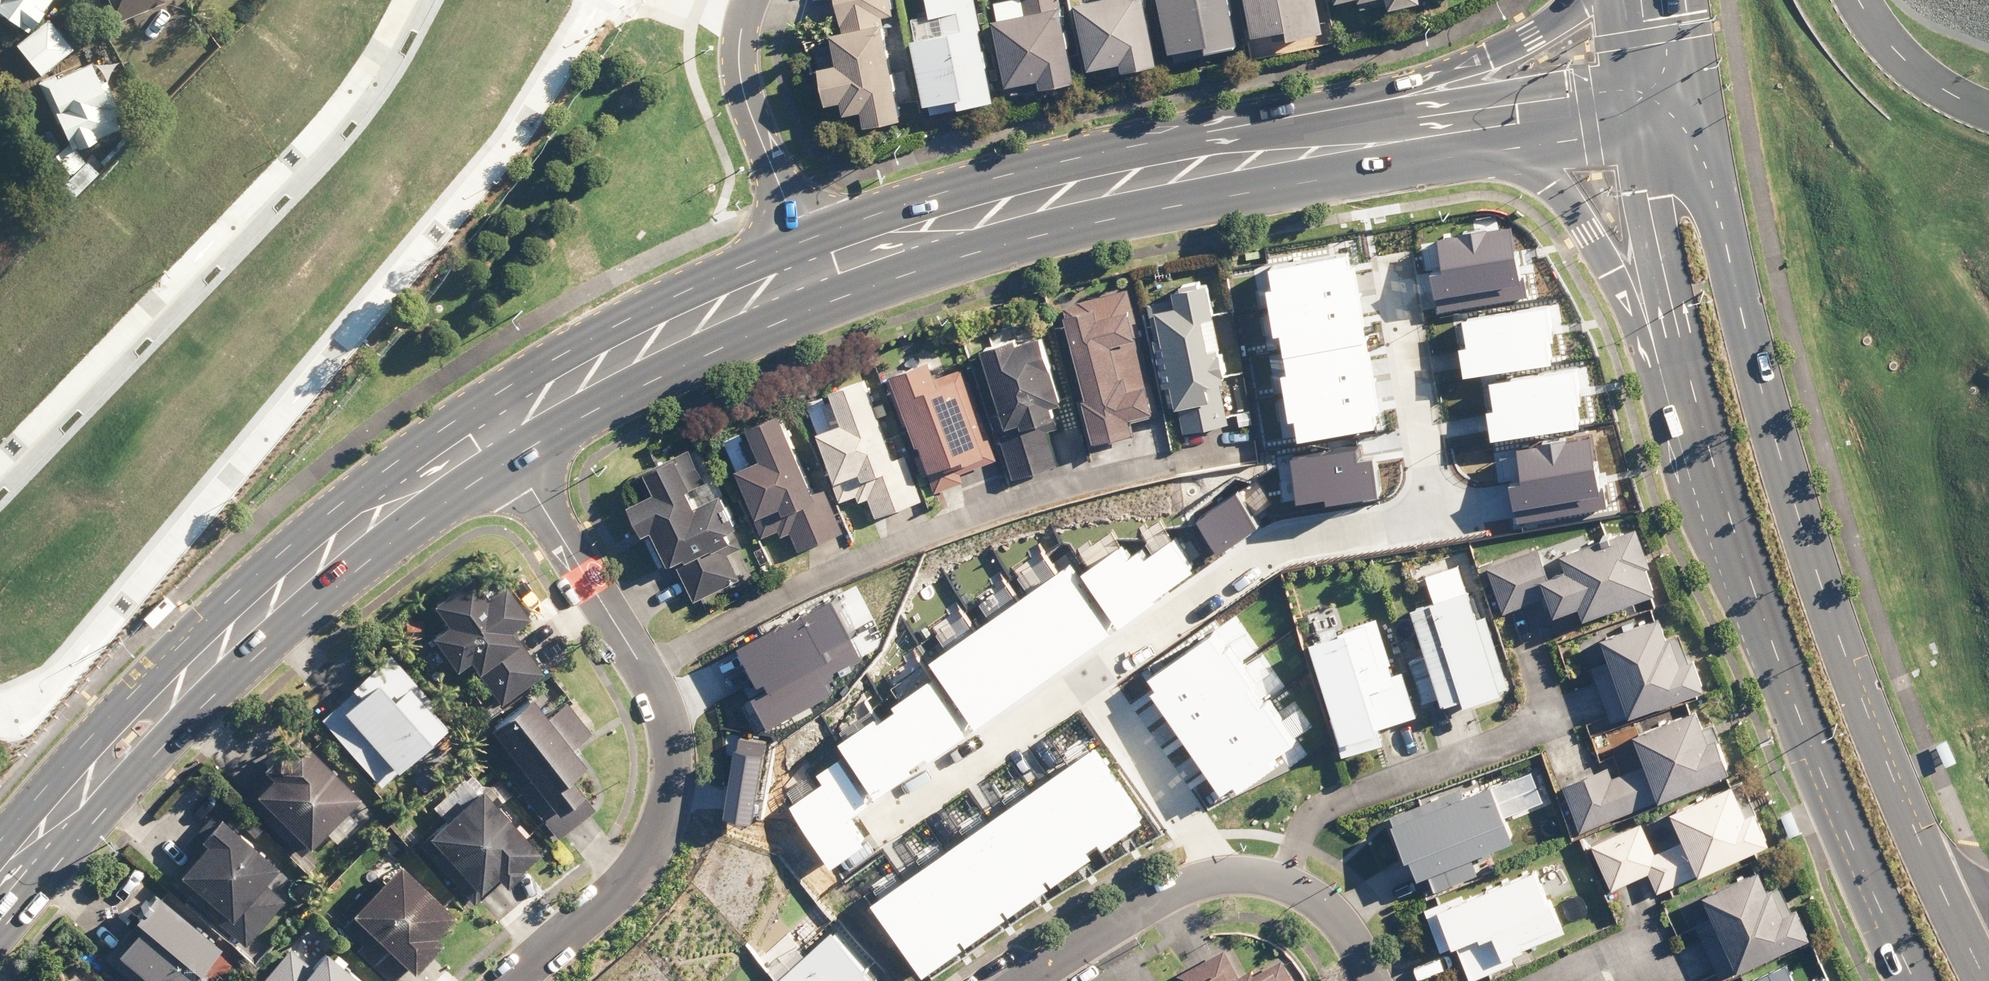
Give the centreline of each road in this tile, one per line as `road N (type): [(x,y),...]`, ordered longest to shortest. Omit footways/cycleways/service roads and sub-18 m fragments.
road 1 (secondary): [(1685,77),(1756,395),(1836,642),(1988,980)]
road 2 (residential): [(604,0),(511,143),(385,296),(60,674),(14,714),(0,717)]
road 3 (secondary): [(1920,980),(1765,638),(1672,364)]
road 4 (residential): [(494,430),(646,671),(671,754),(668,801),(647,854),(510,980)]
road 5 (residential): [(0,463),(336,110),(408,0)]
road 6 (secondary): [(816,272),(1057,198),(1376,135)]
road 7 (secondary): [(1672,364),(1593,231),(1544,175),(1376,135)]
road 8 (residential): [(1088,679),(1276,544),(1434,521)]
road 9 (secondary): [(192,675),(353,525),(494,430)]
road 10 (secondary): [(494,430),(556,392),(816,272)]
road 11 (secondary): [(1672,364),(1616,88)]
road 12 (residential): [(1434,521),(1392,258)]
road 13 (residential): [(816,272),(751,109),(740,52),(744,25)]
road 14 (secondary): [(1376,135),(1616,88)]
road 15 (residential): [(1088,679),(887,818)]
road 16 (residential): [(1223,875),(1088,679)]
road 17 (secondary): [(1376,135),(1570,0)]
road 18 (residential): [(1028,980),(1184,882),(1223,875)]
road 19 (residential): [(1223,875),(1261,877),(1333,904),(1372,980)]
road 20 (secondary): [(76,807),(99,755),(156,698),(192,675)]
road 21 (secondary): [(192,675),(167,720),(76,807)]
road 22 (residential): [(1661,921),(1526,980)]

